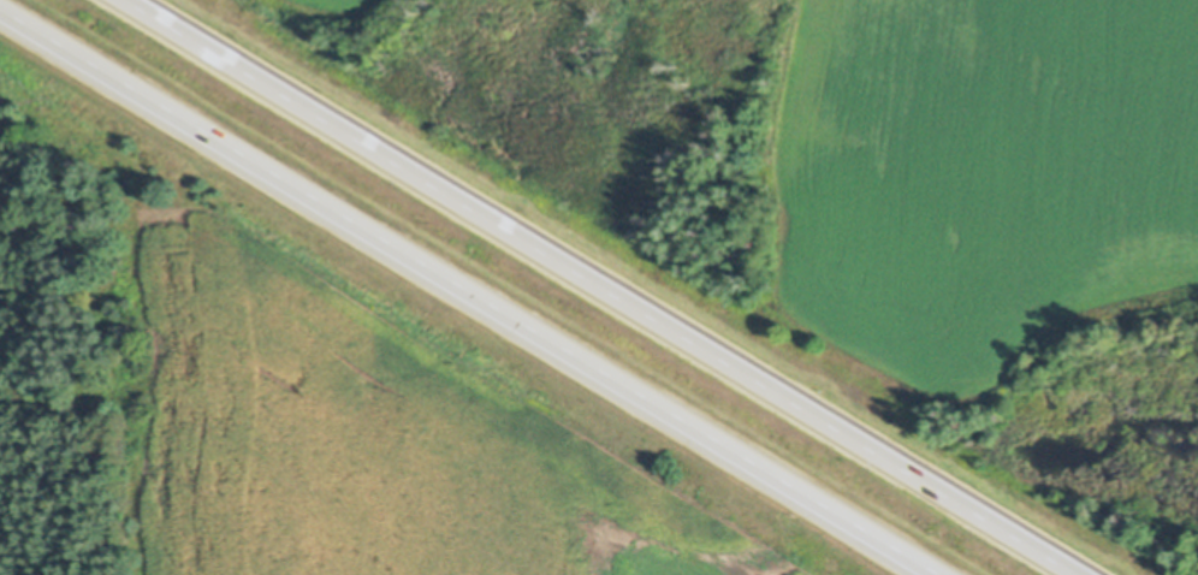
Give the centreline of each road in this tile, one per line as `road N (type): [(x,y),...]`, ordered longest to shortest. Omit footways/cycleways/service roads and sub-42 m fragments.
road 1 (motorway): [(1081,574),(125,0)]
road 2 (motorway): [(0,8),(936,574)]

